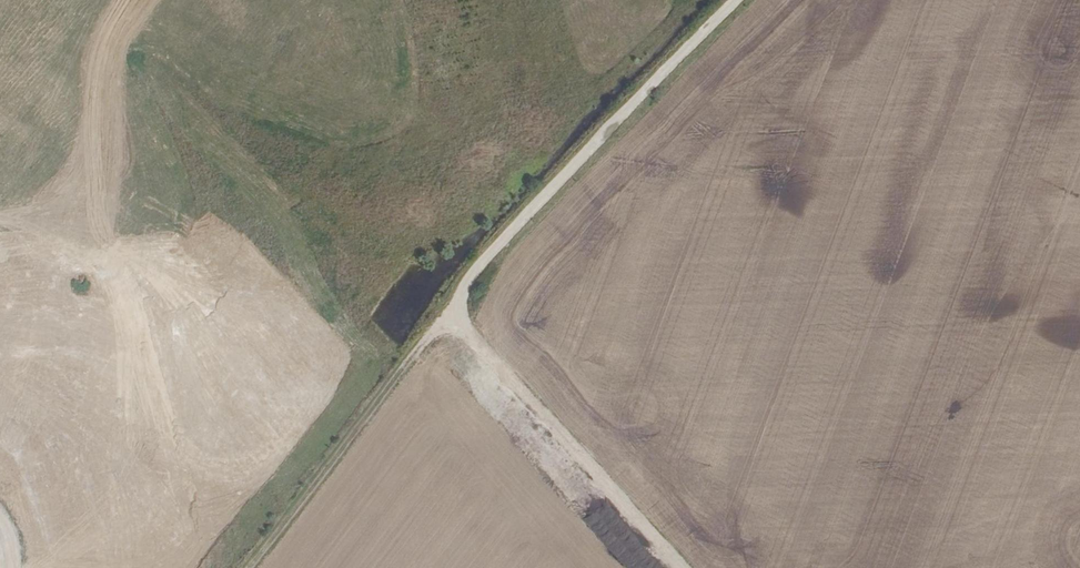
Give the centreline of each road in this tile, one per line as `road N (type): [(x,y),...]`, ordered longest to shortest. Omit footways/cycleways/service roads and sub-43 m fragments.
road 1 (track): [(455,333),(483,277),(746,0)]
road 2 (track): [(676,567),(455,333)]

